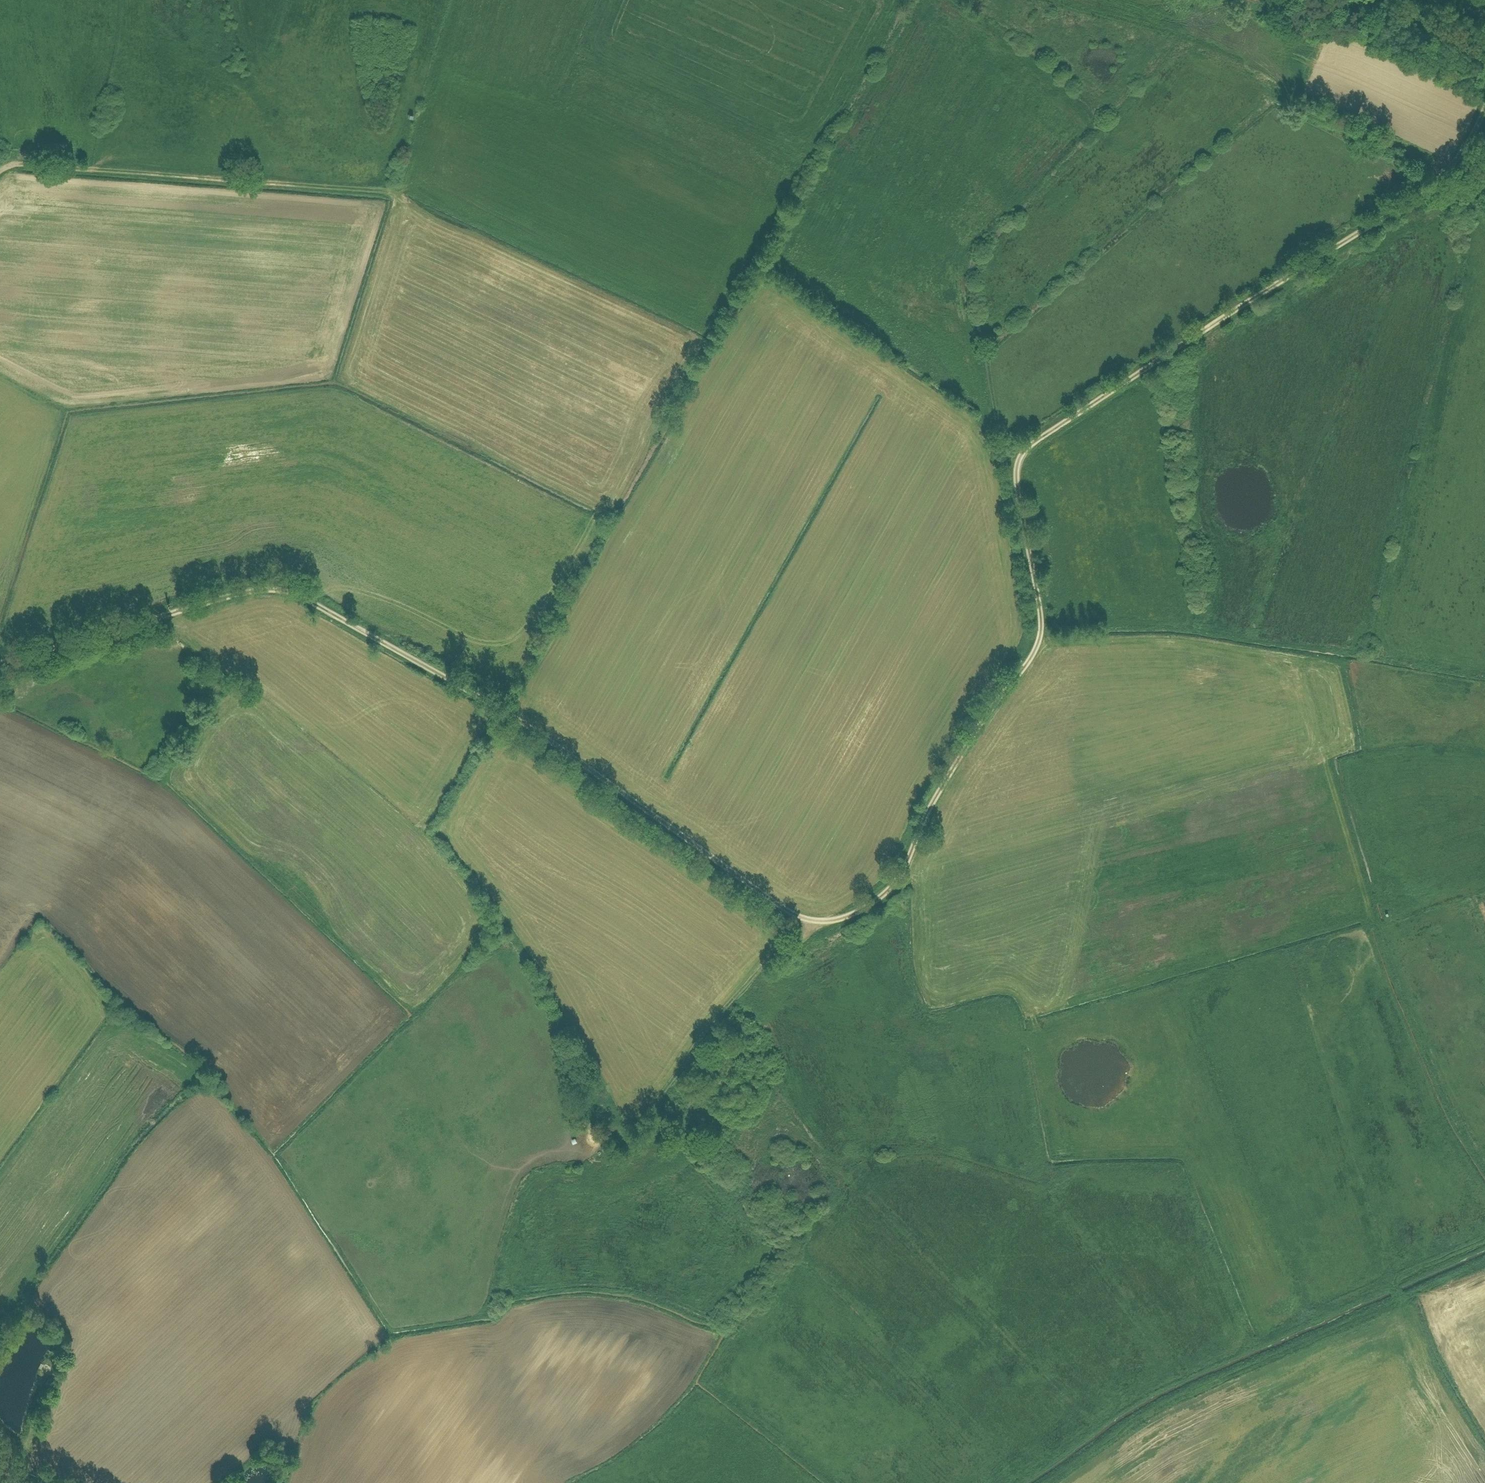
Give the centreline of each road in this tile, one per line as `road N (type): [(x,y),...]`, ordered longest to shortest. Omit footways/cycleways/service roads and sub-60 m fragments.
road 1 (track): [(0,665),(249,593),(292,588),(505,713),(788,912),(840,920),(893,890),(926,813),(1042,640),(1021,456),(1453,167),(1484,98)]
road 2 (track): [(0,165),(16,160),(368,187)]

